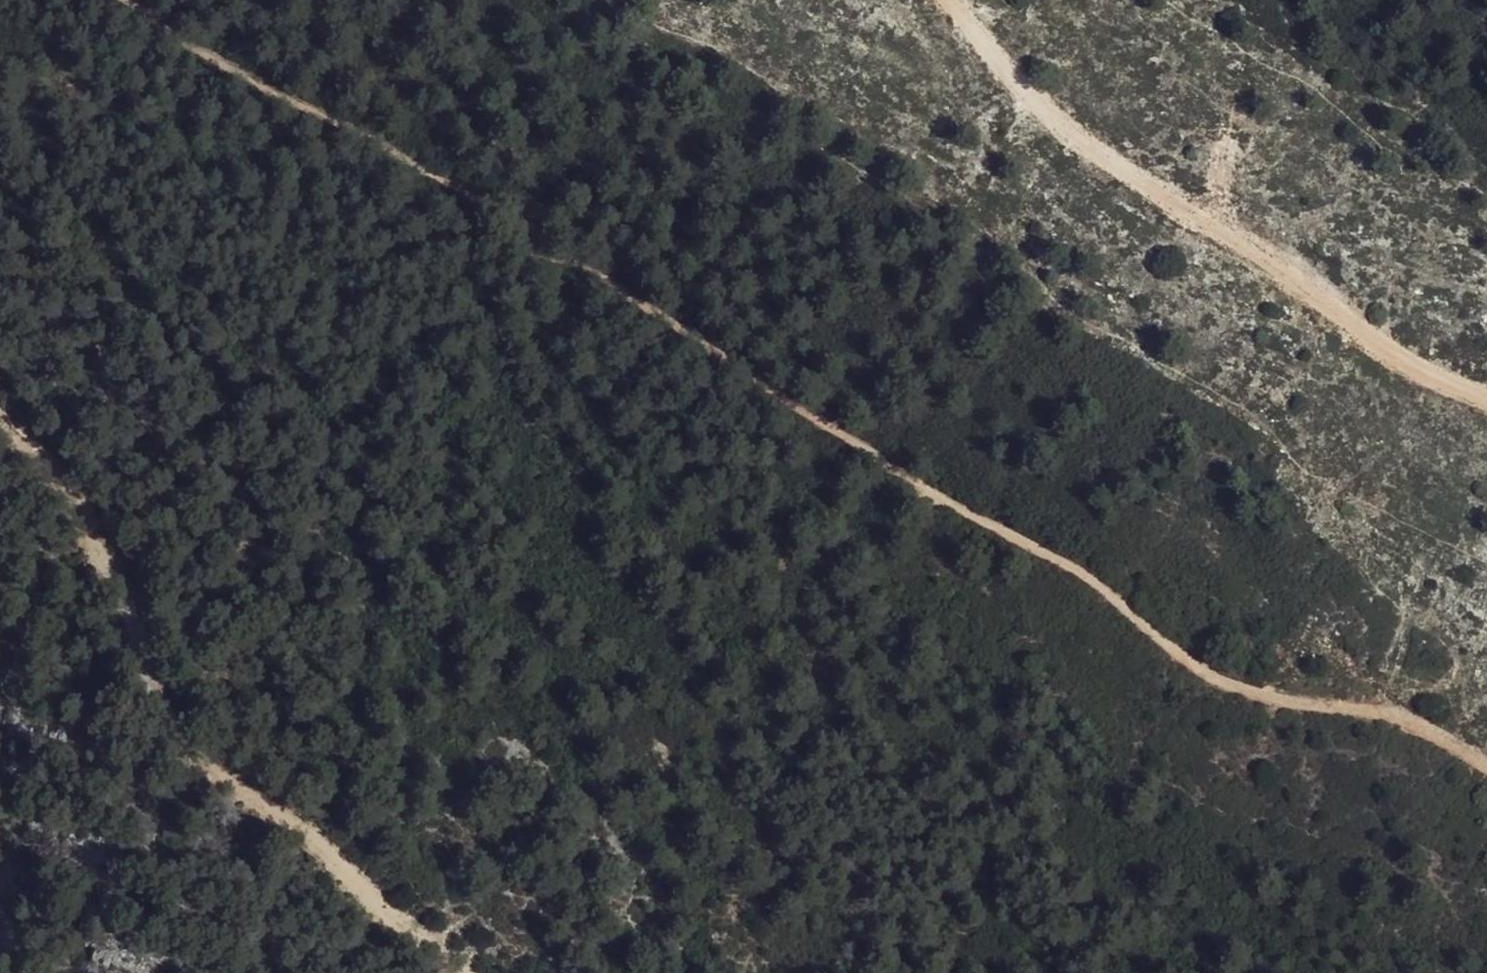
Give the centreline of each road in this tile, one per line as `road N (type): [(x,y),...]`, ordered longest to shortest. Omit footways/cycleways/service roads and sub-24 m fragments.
road 1 (track): [(124,0),(211,57),(559,247),(782,397),(1069,568),(1213,680),(1383,715),(1486,767)]
road 2 (track): [(458,972),(271,820),(191,765),(89,529),(0,424)]
road 3 (track): [(959,0),(1033,92),(1129,175),(1271,247),(1419,366),(1486,391)]

